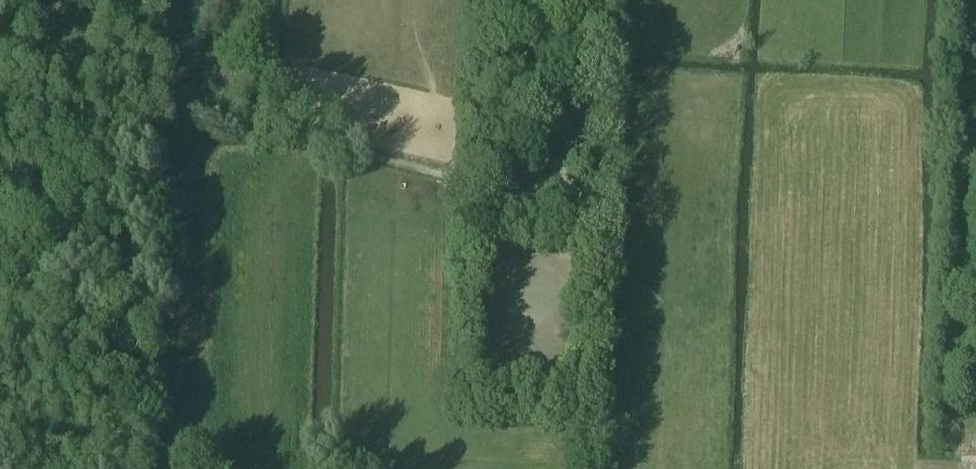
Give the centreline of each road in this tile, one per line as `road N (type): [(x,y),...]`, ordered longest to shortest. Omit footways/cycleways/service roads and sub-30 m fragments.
road 1 (track): [(774,468),(786,179),(753,174),(763,0)]

